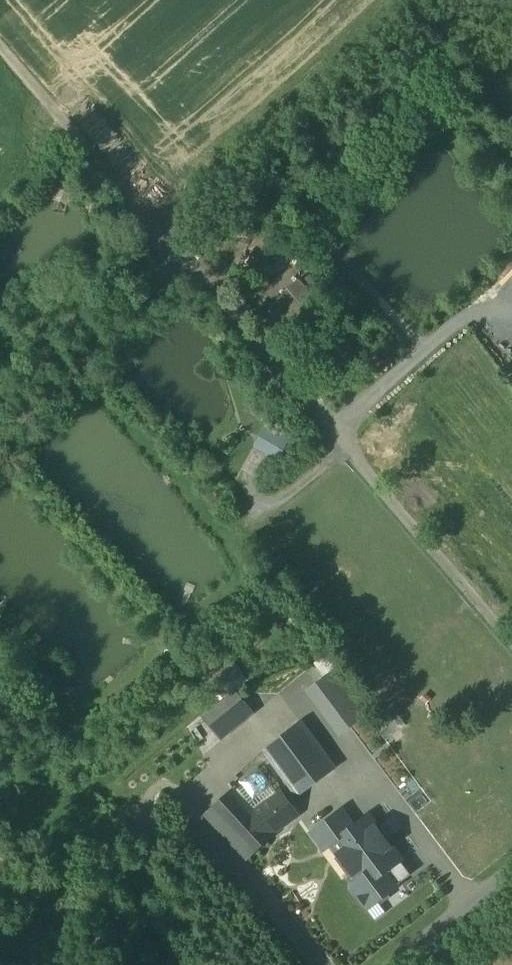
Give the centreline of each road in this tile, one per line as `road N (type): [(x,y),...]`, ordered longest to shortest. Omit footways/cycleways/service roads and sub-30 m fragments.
road 1 (track): [(0,44),(155,227),(174,265),(194,269),(511,642)]
road 2 (track): [(174,265),(0,439)]
road 3 (unclassified): [(393,964),(511,870)]
road 4 (track): [(345,448),(273,503),(248,493),(245,472)]

